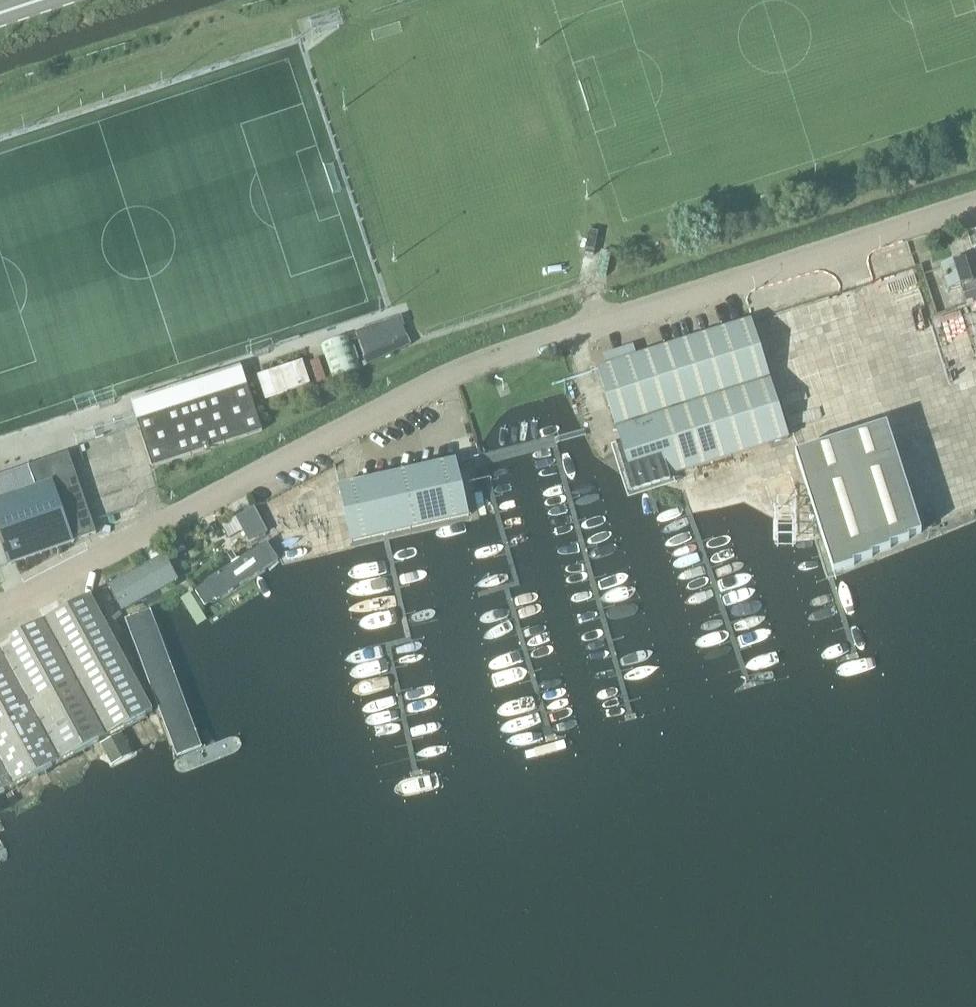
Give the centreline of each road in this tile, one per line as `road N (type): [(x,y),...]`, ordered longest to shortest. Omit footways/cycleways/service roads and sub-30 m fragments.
road 1 (unclassified): [(0,614),(473,367),(975,206)]

